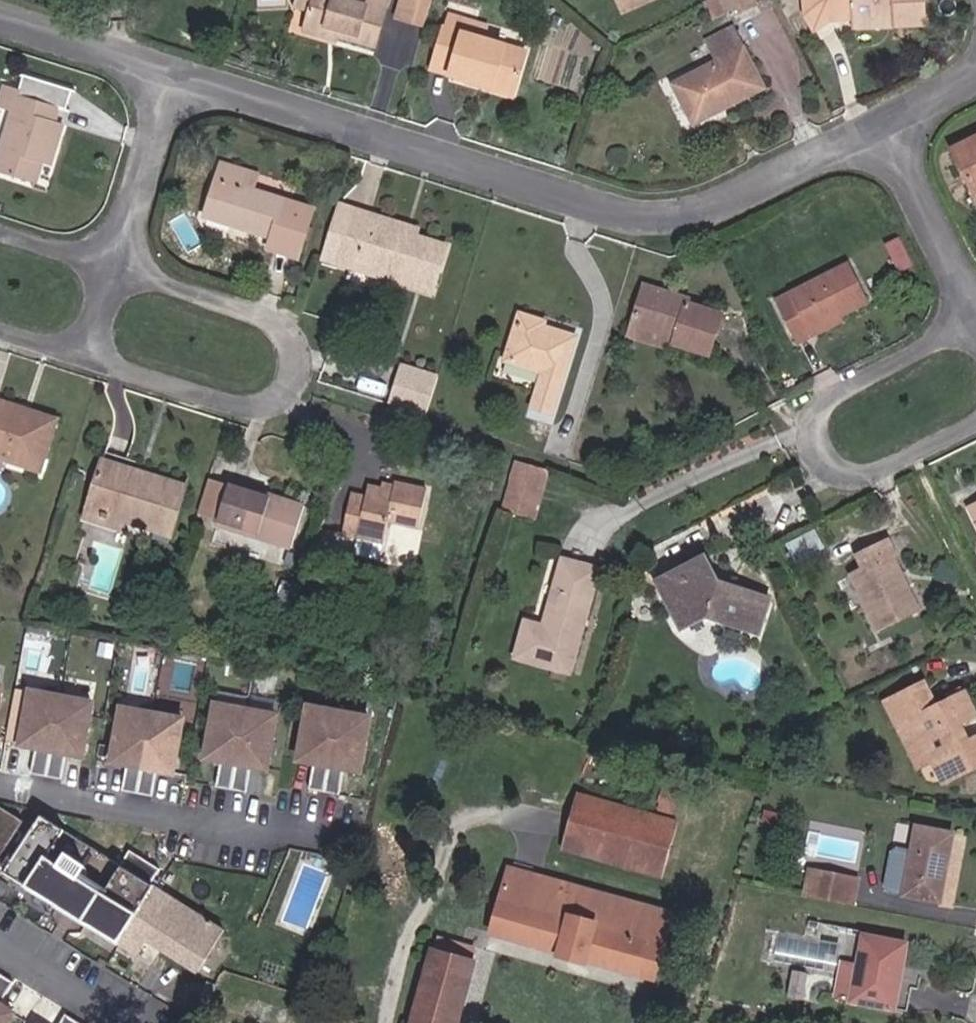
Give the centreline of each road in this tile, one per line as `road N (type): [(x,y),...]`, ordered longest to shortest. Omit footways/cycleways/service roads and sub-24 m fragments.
road 1 (residential): [(178,68),(546,196),(658,224),(687,219),(883,129)]
road 2 (residential): [(93,352),(252,402),(277,394),(294,371),(279,324),(151,281),(132,236)]
road 3 (residential): [(975,315),(826,400),(812,417),(822,459),(843,479),(877,478),(975,425)]
road 4 (residential): [(334,820),(224,828),(0,783)]
road 5 (residential): [(883,129),(975,310)]
road 6 (residential): [(0,13),(178,68)]
road 7 (residential): [(0,929),(154,1015),(150,1022)]
road 8 (residential): [(178,68),(132,236)]
road 9 (residential): [(132,236),(89,262),(0,236)]
road 10 (residential): [(132,236),(93,352)]

